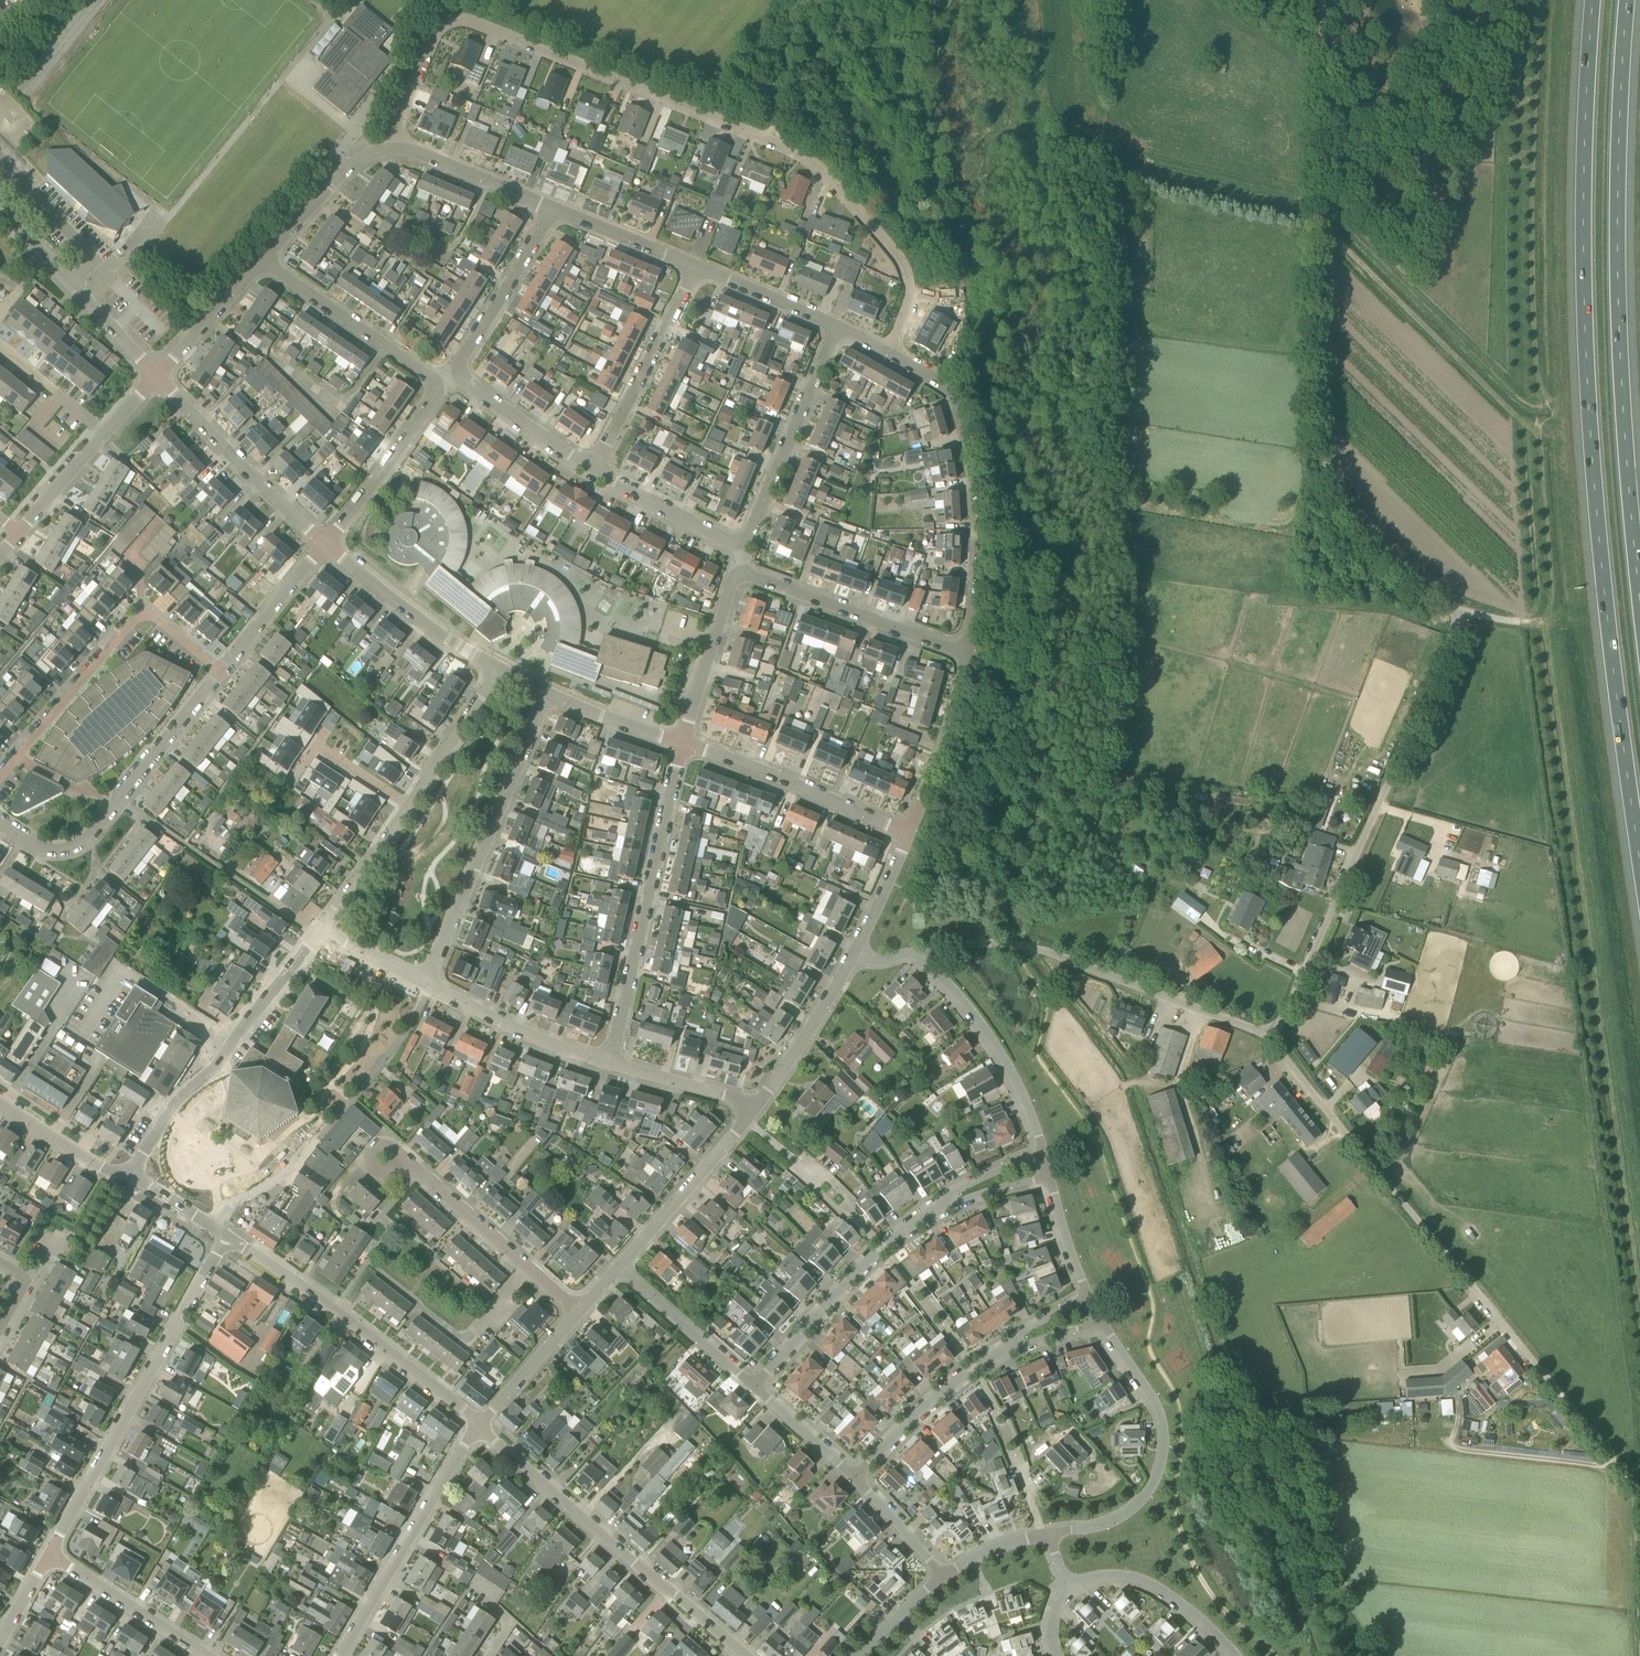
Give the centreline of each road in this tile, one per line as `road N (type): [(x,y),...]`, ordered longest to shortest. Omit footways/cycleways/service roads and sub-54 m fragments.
road 1 (unclassified): [(1269,1050),(1463,613),(1428,594),(1373,546),(1331,477),(1322,441),(1324,0)]
road 2 (motorway): [(1595,0),(1583,136),(1585,339),(1599,537),(1639,852)]
road 3 (residential): [(890,352),(905,313),(901,256),(828,170),(468,17),(447,18),(431,34),(403,106),(398,150)]
road 4 (motorway): [(1639,589),(1621,354),(1618,143),(1630,0)]
road 5 (unclassified): [(1527,1350),(1269,1050)]
road 6 (unclassified): [(1269,1050),(1220,1016),(1050,956),(962,945),(917,960)]
road 7 (residential): [(752,1386),(885,1247),(944,1205),(1042,1155)]
road 8 (tertiary): [(50,1550),(226,1239)]
road 9 (tertiary): [(740,1655),(479,1426)]
road 10 (track): [(1637,1655),(1630,1483),(1527,1350)]
road 11 (tertiary): [(965,653),(974,601),(971,456),(939,383),(890,352)]
road 12 (residential): [(609,1064),(682,743)]
road 13 (residential): [(0,781),(135,620),(154,617),(221,674)]
road 14 (residential): [(118,1174),(322,931)]
road 15 (residential): [(427,984),(548,693)]
road 16 (tertiary): [(479,1426),(334,1309),(226,1239)]
road 17 (tertiary): [(1048,1538),(1100,1525),(1134,1505),(1159,1461),(1146,1400),(1092,1309)]
road 18 (residential): [(0,826),(35,848),(60,850),(88,837),(221,674)]
road 19 (residential): [(851,1477),(971,1369),(1092,1309)]
road 20 (residential): [(340,1655),(479,1426)]
road 21 (residential): [(739,542),(751,533),(836,326)]
road 22 (residential): [(903,833),(682,743)]
road 23 (residential): [(323,546),(156,376)]
road 24 (residential): [(965,653),(741,574)]
road 25 (tertiary): [(1042,1155),(1015,1079),(945,979),(917,960)]
road 26 (residential): [(579,1312),(413,1165),(400,1168)]
road 27 (tertiary): [(156,376),(0,209)]
road 28 (residential): [(595,468),(696,267)]
road 29 (residential): [(500,669),(430,630),(323,546)]
road 30 (residential): [(435,382),(263,262)]
road 31 (tertiary): [(19,532),(156,376)]
road 32 (tertiary): [(617,1267),(754,1114)]
road 33 (residential): [(323,546),(437,393),(435,382)]
road 34 (unclassified): [(1065,1584),(1116,1574),(1153,1584),(1234,1655)]
road 35 (residential): [(459,376),(554,209)]
road 36 (residential): [(609,1064),(518,1031),(434,987)]
road 37 (residential): [(210,1655),(50,1550)]
road 38 (tertiary): [(903,833),(965,653)]
road 39 (tertiary): [(754,1114),(797,1057),(853,956)]
road 40 (residential): [(752,1386),(617,1267)]
road 41 (tertiary): [(263,262),(349,168),(398,150)]
road 42 (residential): [(682,743),(741,574)]
road 43 (tertiary): [(554,209),(398,150)]
road 44 (residential): [(407,807),(500,669)]
road 45 (residential): [(595,468),(459,376)]
road 46 (residential): [(221,674),(323,546)]
road 47 (residential): [(739,542),(722,541),(595,468)]
road 48 (tertiary): [(1092,1309),(1051,1204),(1042,1155)]
road 49 (tertiary): [(156,376),(263,262)]
road 50 (residential): [(754,1114),(726,1096),(609,1064)]
road 51 (tertiary): [(696,267),(554,209)]
road 52 (tertiary): [(836,326),(696,267)]
road 53 (tertiary): [(479,1426),(579,1312)]
road 54 (residential): [(322,931),(407,807)]
road 55 (residential): [(193,1219),(243,1199),(319,1143)]
road 56 (track): [(782,147),(801,0)]
road 57 (residential): [(682,743),(548,693)]
road 58 (tertiary): [(118,1174),(0,1102)]
road 59 (residential): [(851,1477),(752,1386)]
road 60 (residential): [(942,1576),(851,1477)]
road 61 (tertiary): [(853,956),(903,833)]
road 62 (residential): [(364,1090),(434,987)]

